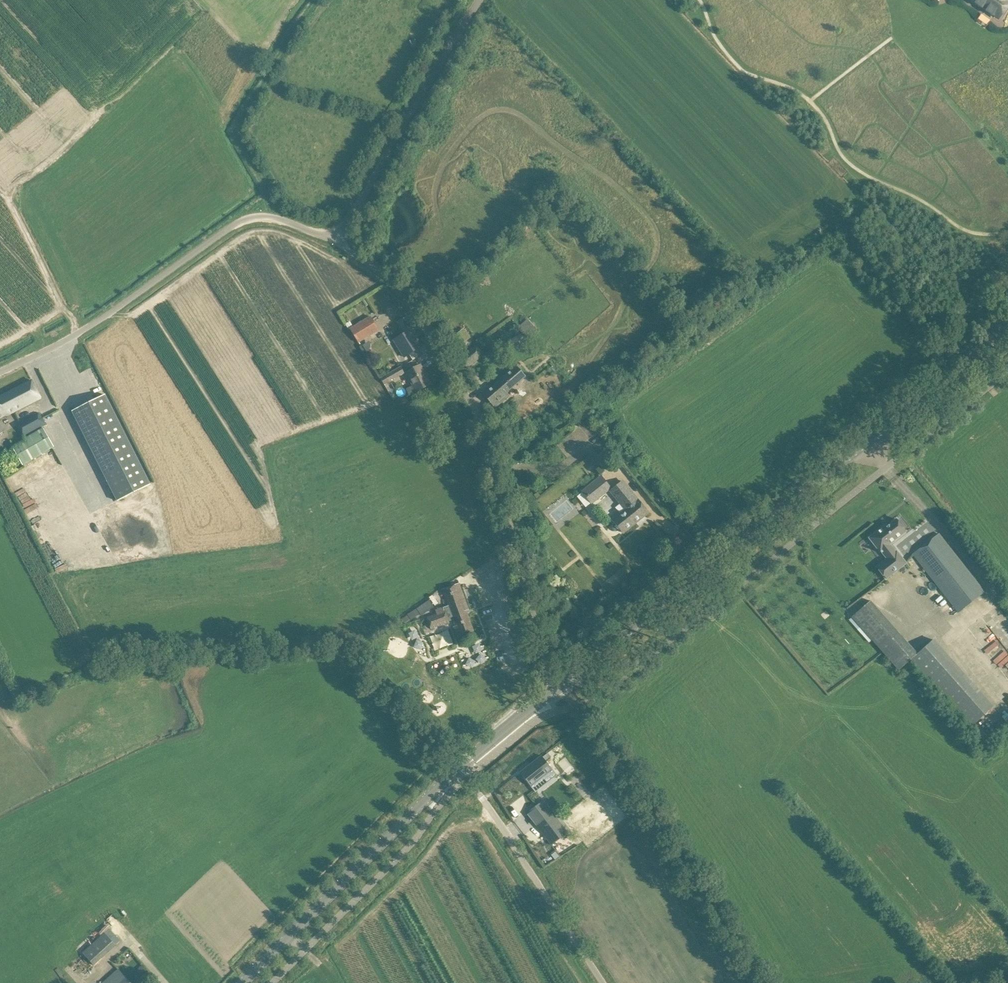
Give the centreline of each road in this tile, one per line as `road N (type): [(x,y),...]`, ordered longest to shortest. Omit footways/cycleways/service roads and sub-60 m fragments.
road 1 (secondary): [(554,690),(1007,329)]
road 2 (unclassified): [(554,690),(471,401),(407,303),(334,241)]
road 3 (unclassified): [(0,372),(96,322),(246,219),(268,217),(334,241)]
road 4 (secondary): [(243,982),(458,769)]
road 5 (unclassified): [(334,241),(480,0)]
road 6 (unclassified): [(603,982),(458,769)]
road 7 (secondary): [(458,769),(554,690)]

